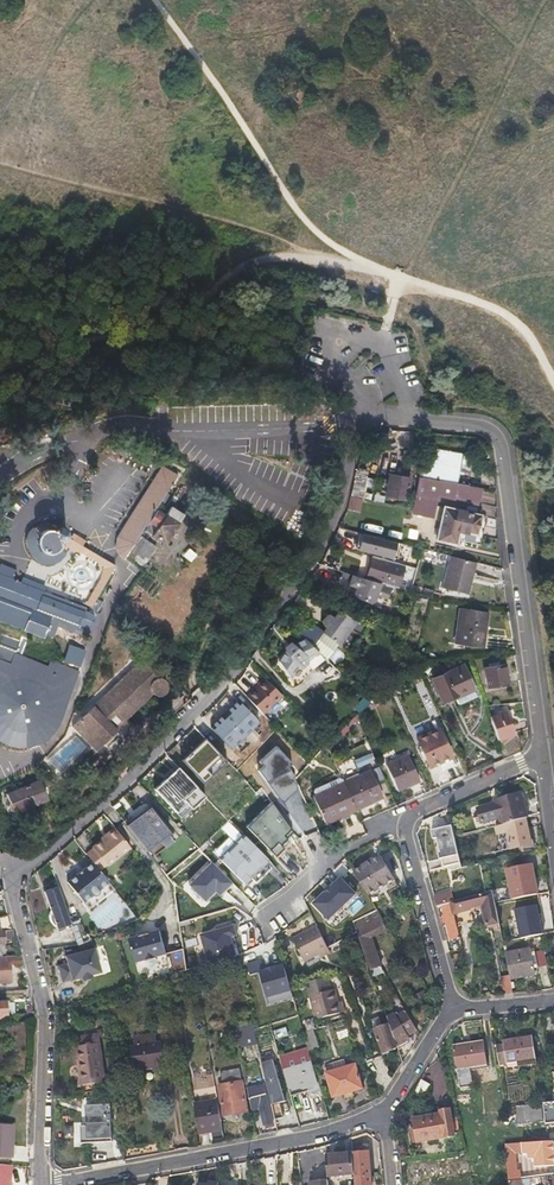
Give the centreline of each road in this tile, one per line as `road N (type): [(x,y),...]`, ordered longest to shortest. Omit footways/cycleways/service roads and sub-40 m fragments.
road 1 (residential): [(543,759),(496,439),(469,425),(358,421),(322,541),(207,703),(70,835),(12,876)]
road 2 (residential): [(41,1183),(321,1133),(381,1114)]
road 3 (residential): [(455,1009),(406,825),(419,809),(543,759)]
road 4 (residential): [(41,1183),(45,1009),(12,876)]
road 5 (residential): [(381,1114),(455,1009)]

